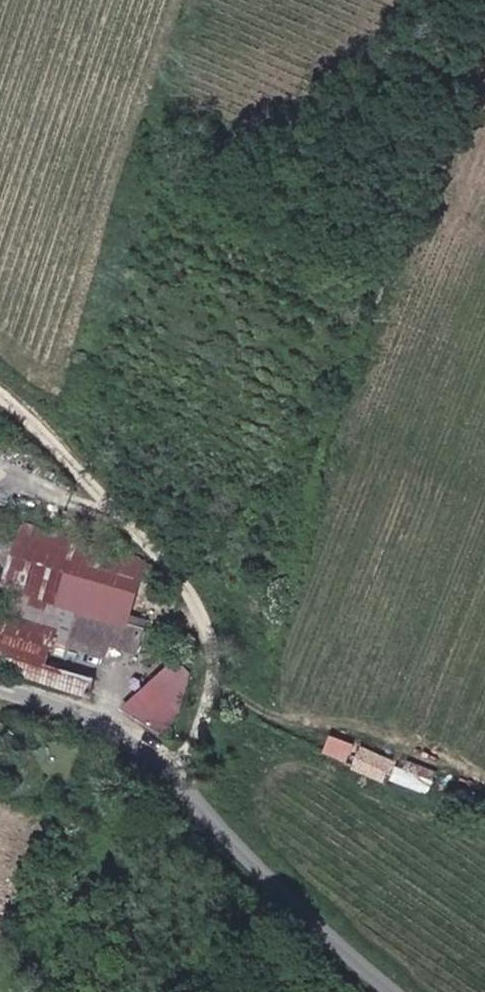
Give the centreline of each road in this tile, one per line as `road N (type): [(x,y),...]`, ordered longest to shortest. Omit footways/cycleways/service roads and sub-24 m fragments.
road 1 (unclassified): [(0,685),(136,752),(395,991)]
road 2 (track): [(175,783),(195,758),(213,711),(214,657),(198,607),(93,475),(0,388)]
road 3 (track): [(213,711),(328,725),(484,786)]

